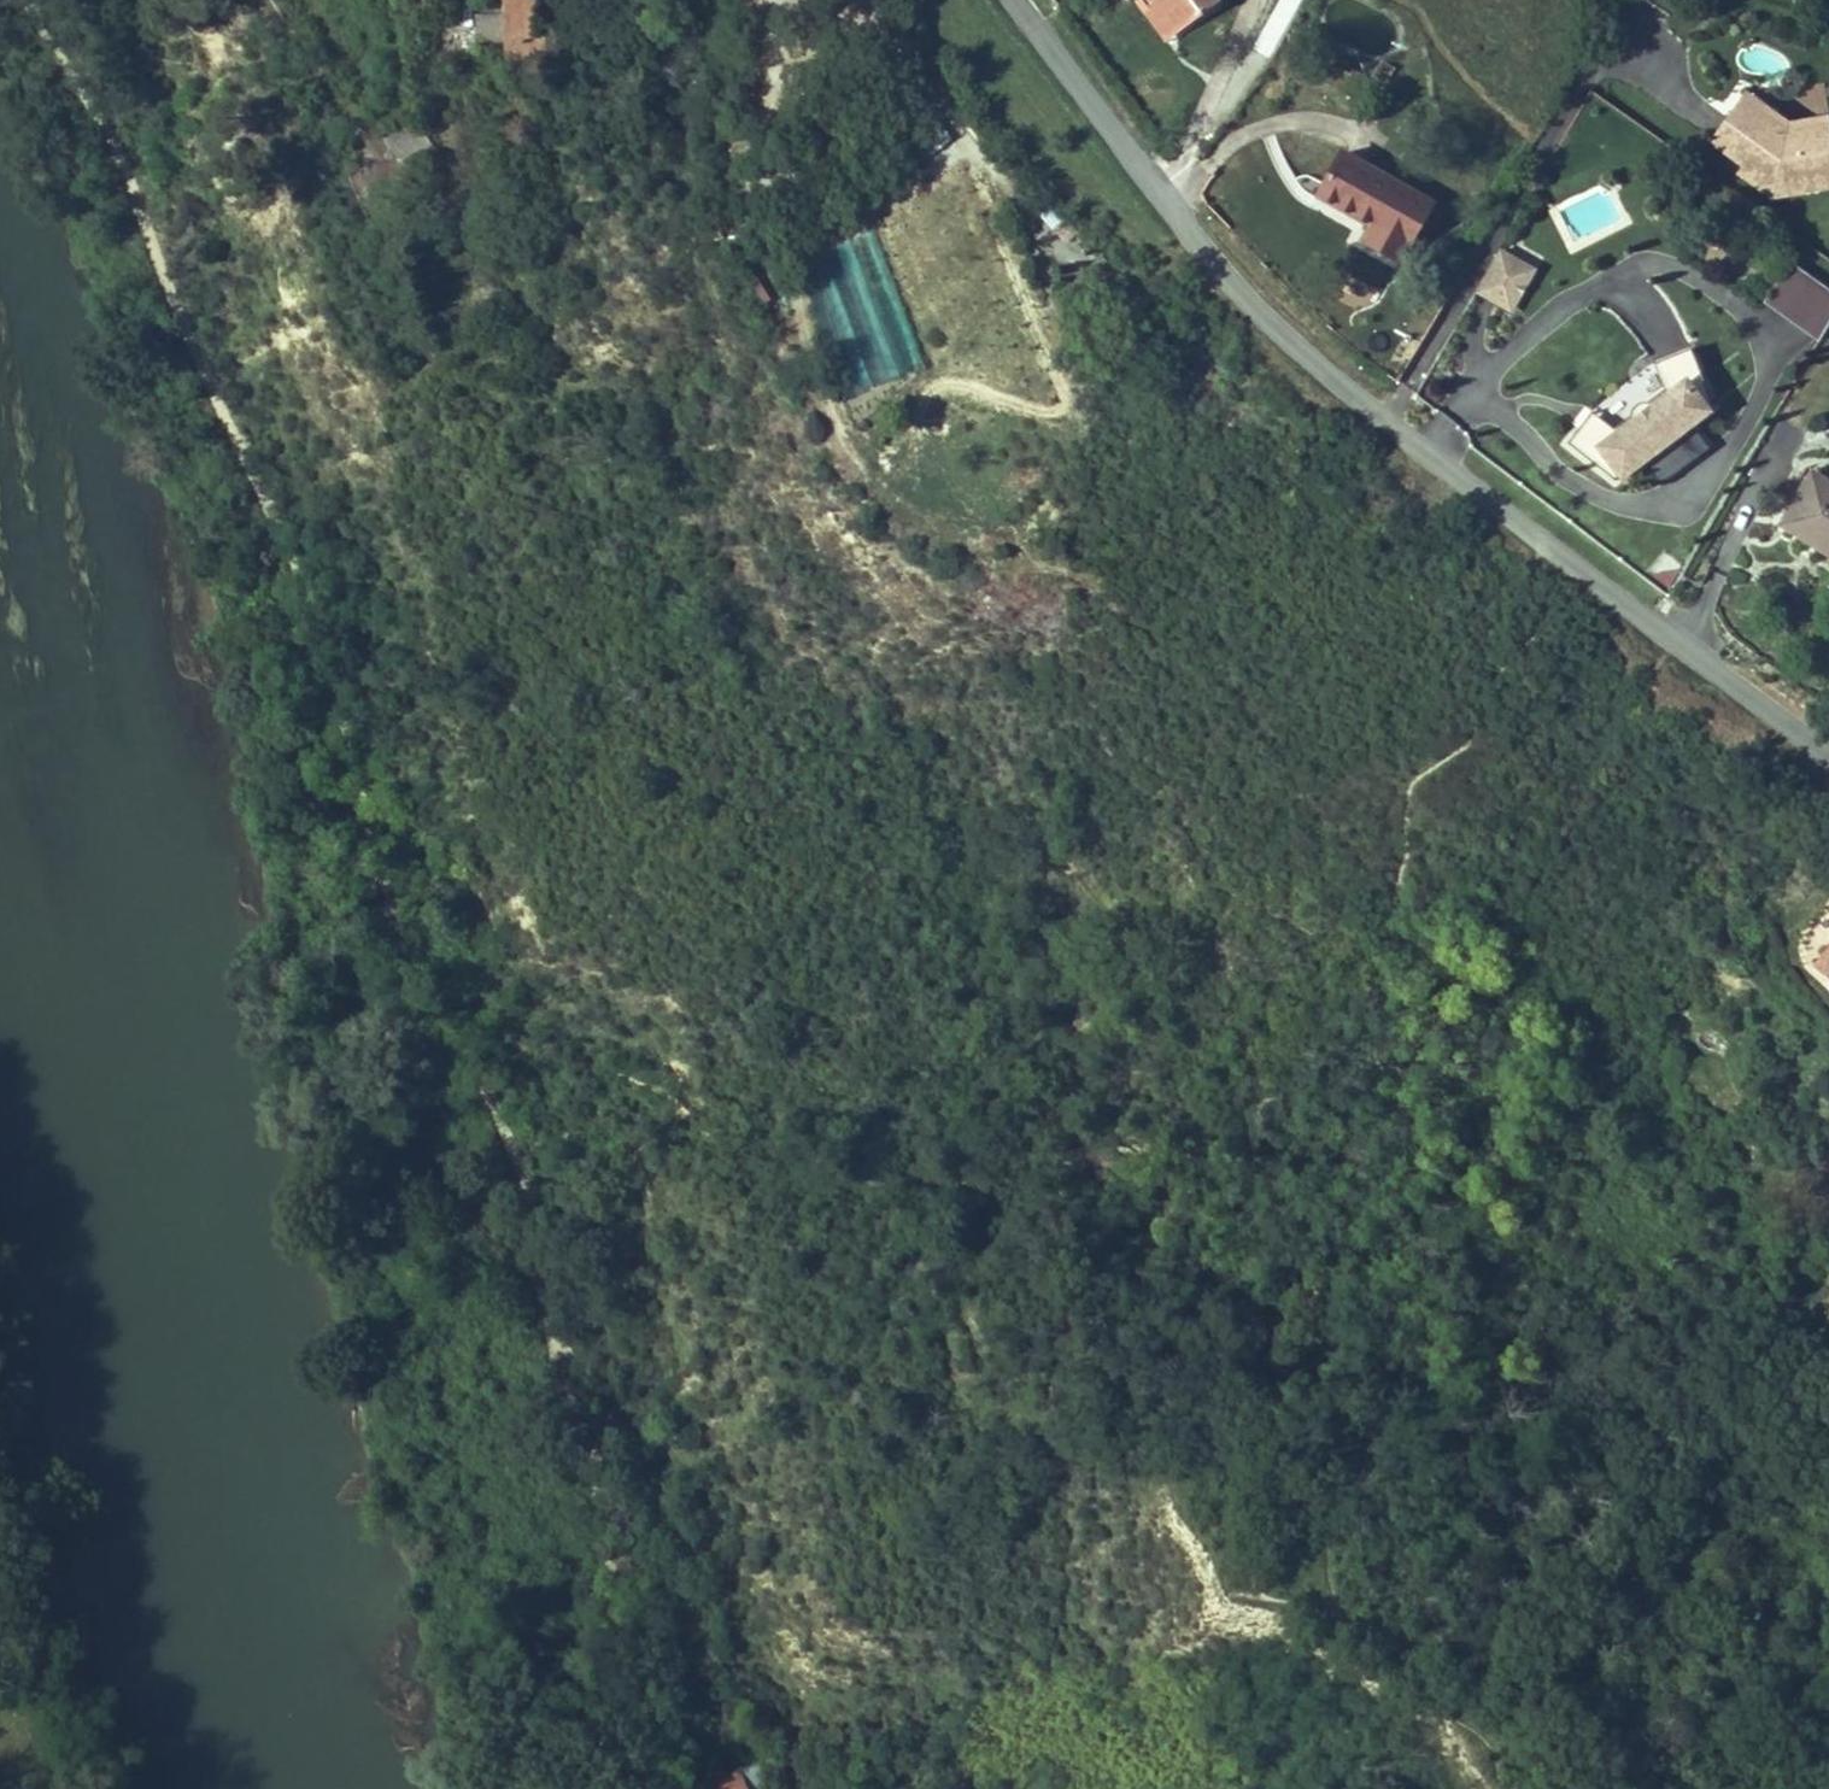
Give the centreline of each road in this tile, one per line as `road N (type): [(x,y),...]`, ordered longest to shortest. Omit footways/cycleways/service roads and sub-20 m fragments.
road 1 (unclassified): [(1828,756),(1299,347),(1225,272),(1015,0)]

